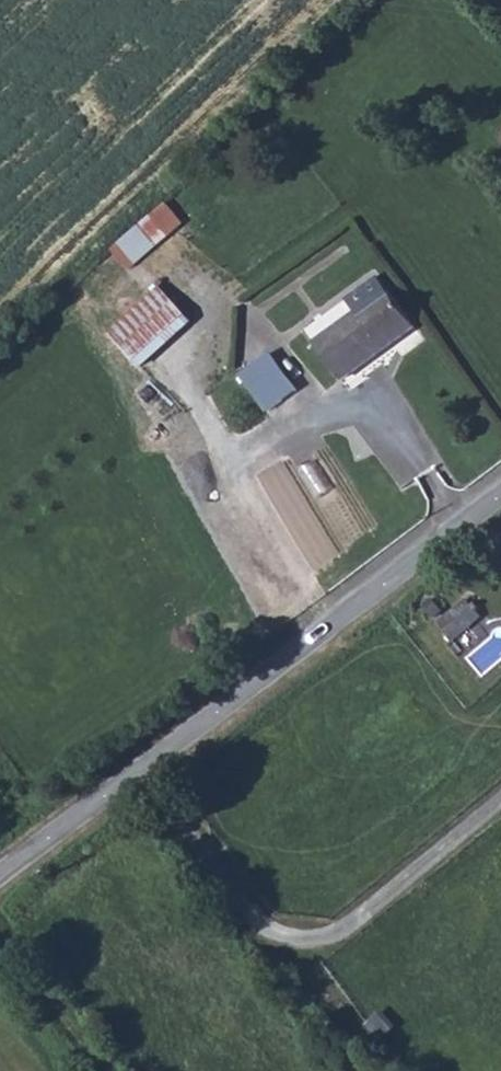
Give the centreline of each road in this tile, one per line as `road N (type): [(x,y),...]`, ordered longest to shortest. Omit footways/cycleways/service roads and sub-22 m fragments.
road 1 (unclassified): [(0,866),(500,481)]
road 2 (track): [(357,1070),(136,769)]
road 3 (track): [(100,1070),(0,940)]

